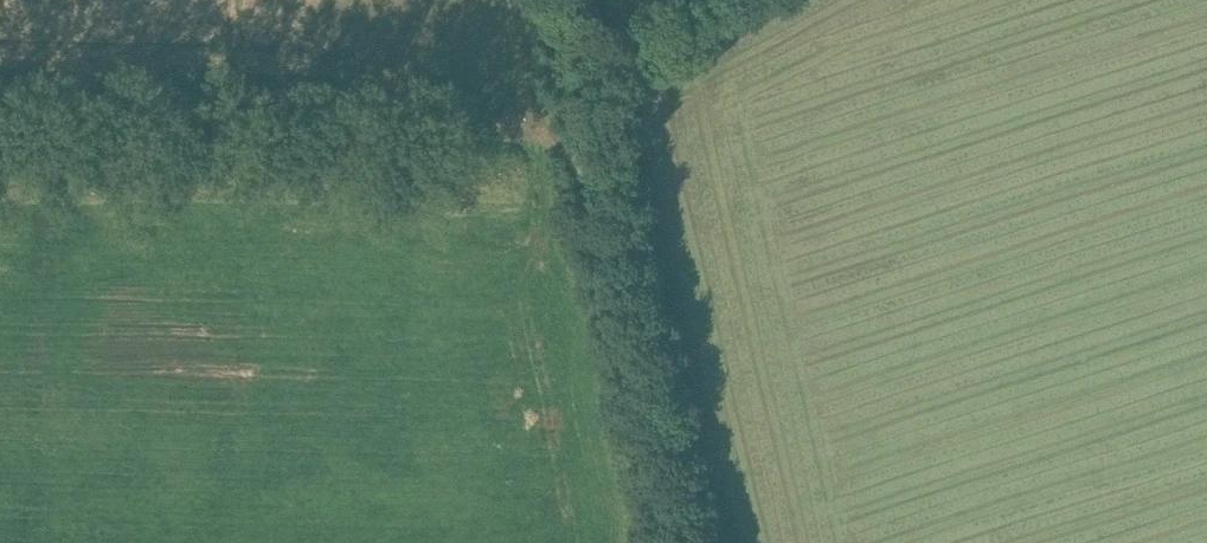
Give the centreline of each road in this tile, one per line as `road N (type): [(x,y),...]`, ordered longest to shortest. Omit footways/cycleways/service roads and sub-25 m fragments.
road 1 (track): [(0,123),(581,129)]
road 2 (track): [(551,0),(588,160)]

